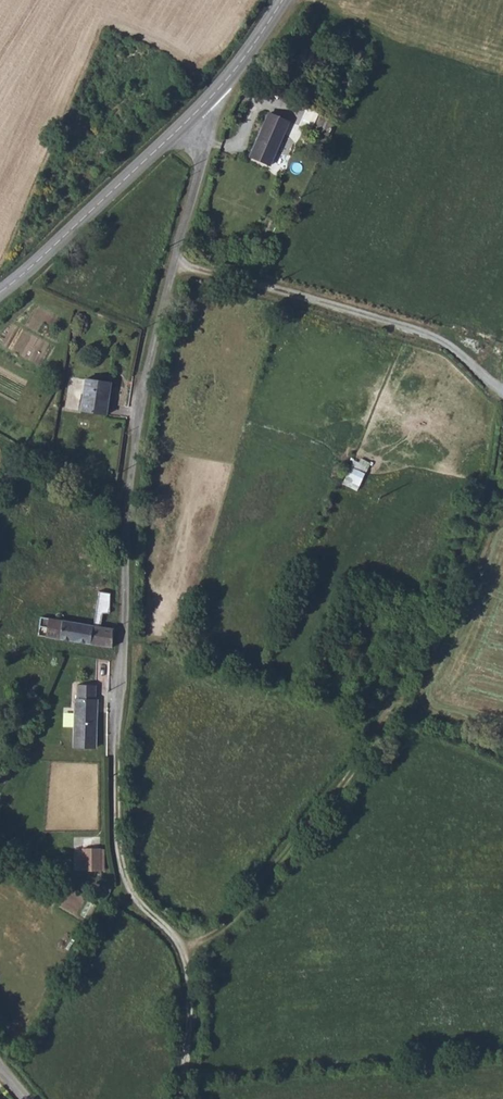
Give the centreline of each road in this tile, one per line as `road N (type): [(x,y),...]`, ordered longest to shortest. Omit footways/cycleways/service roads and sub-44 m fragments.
road 1 (unclassified): [(185,1098),(188,952),(129,887),(115,779),(140,407),(171,265)]
road 2 (track): [(498,389),(470,512),(378,717),(251,897),(218,934),(188,952)]
road 3 (unclassified): [(502,393),(444,340),(171,265)]
road 4 (tertiary): [(0,297),(198,111)]
road 5 (unclassified): [(171,265),(201,161),(206,119),(198,111)]
road 6 (tertiary): [(198,111),(285,0)]

